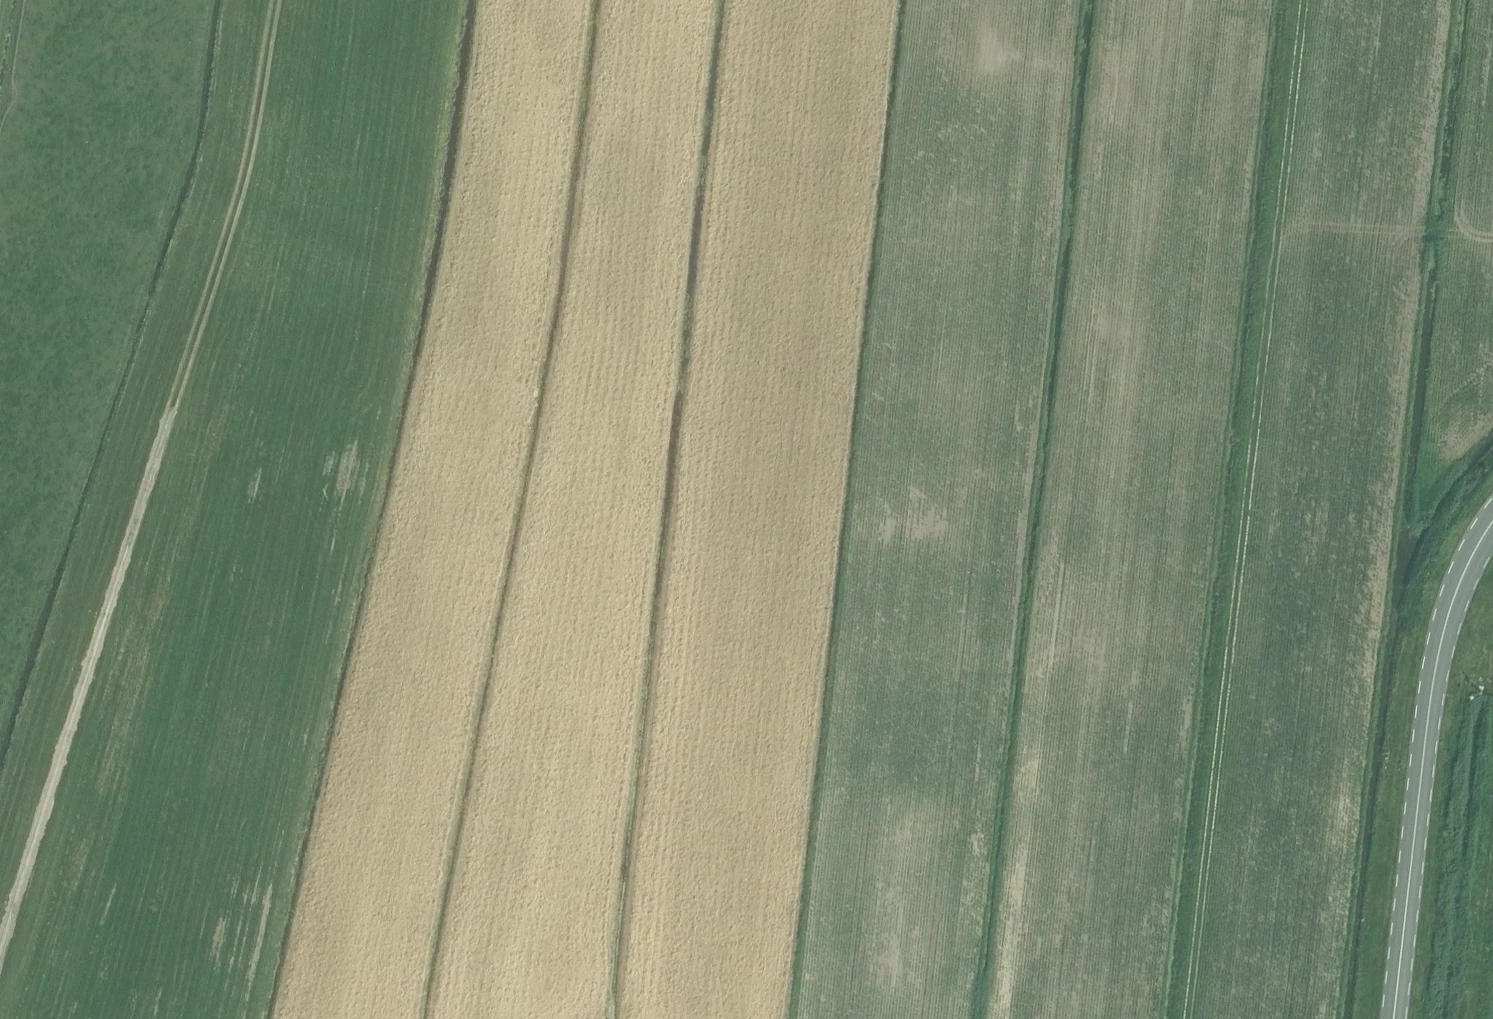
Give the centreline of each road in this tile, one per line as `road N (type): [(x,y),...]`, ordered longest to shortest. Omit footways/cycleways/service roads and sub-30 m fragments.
road 1 (tertiary): [(1395,1018),(1433,684),(1451,611),(1492,522)]

